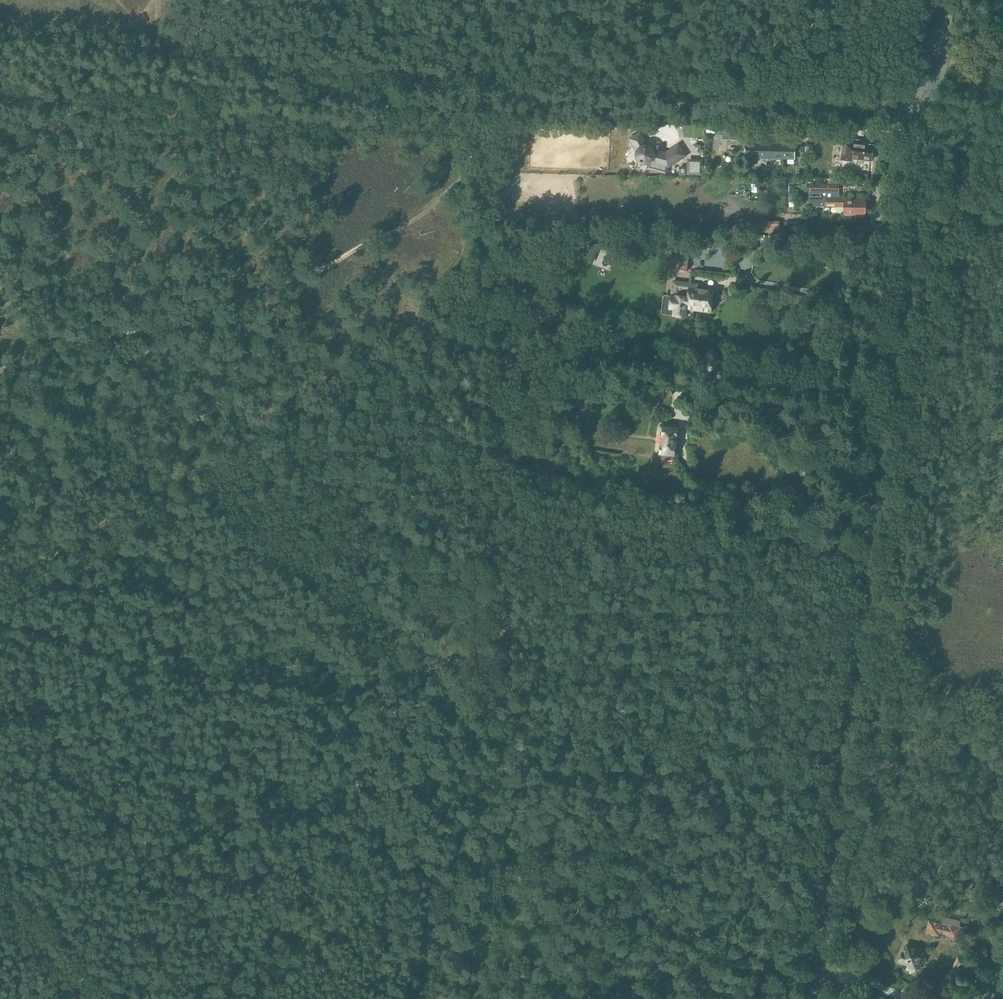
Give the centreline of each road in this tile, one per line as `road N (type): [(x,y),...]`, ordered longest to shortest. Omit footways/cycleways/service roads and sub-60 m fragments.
road 1 (unclassified): [(929,108),(324,98),(0,54)]
road 2 (secondary): [(812,998),(929,108)]
road 3 (track): [(158,4),(138,22),(105,28),(0,14)]

